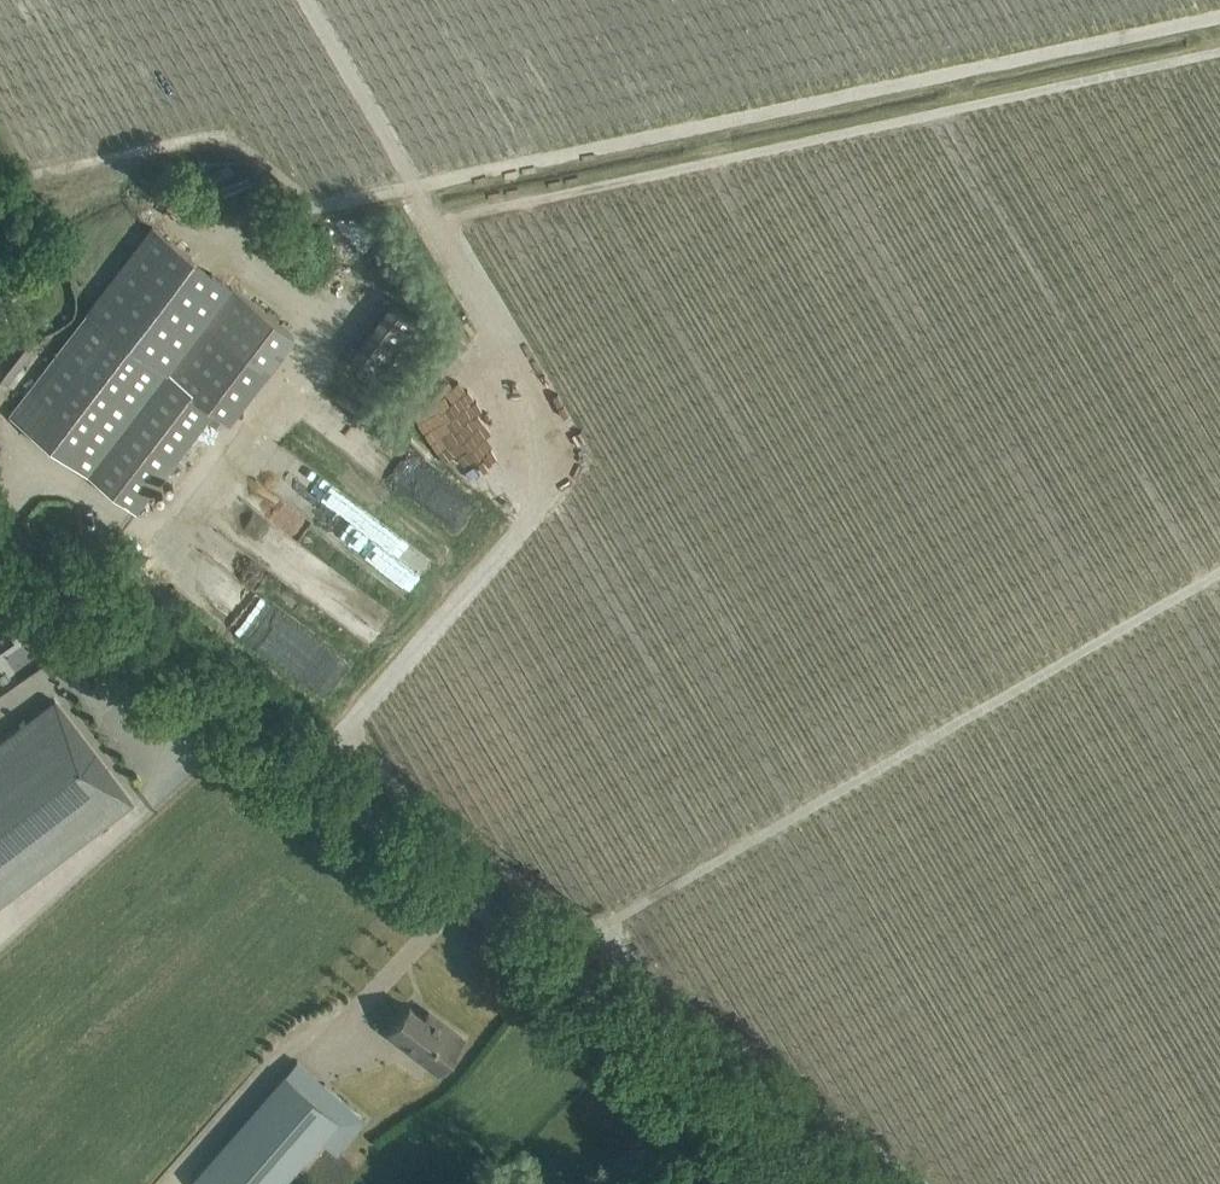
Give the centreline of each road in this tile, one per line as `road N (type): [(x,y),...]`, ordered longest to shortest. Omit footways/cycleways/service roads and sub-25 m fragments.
road 1 (unclassified): [(891,1183),(0,506)]

